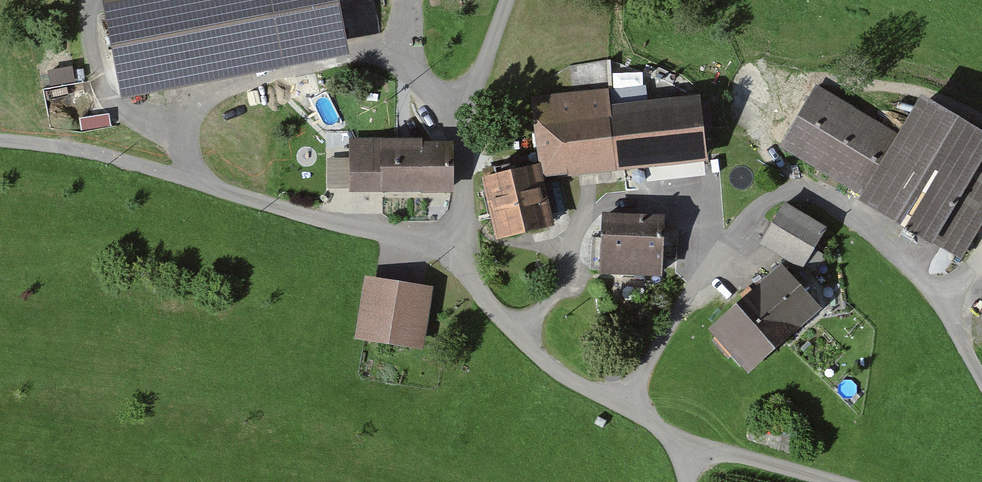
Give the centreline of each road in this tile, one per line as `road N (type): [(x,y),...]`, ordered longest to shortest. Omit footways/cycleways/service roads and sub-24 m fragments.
road 1 (residential): [(472,270),(430,237),(85,145),(0,138)]
road 2 (unclassified): [(472,270),(464,128),(509,0)]
road 3 (unclassified): [(682,440),(543,361),(484,297),(472,270)]
road 4 (unclassified): [(833,481),(682,440)]

